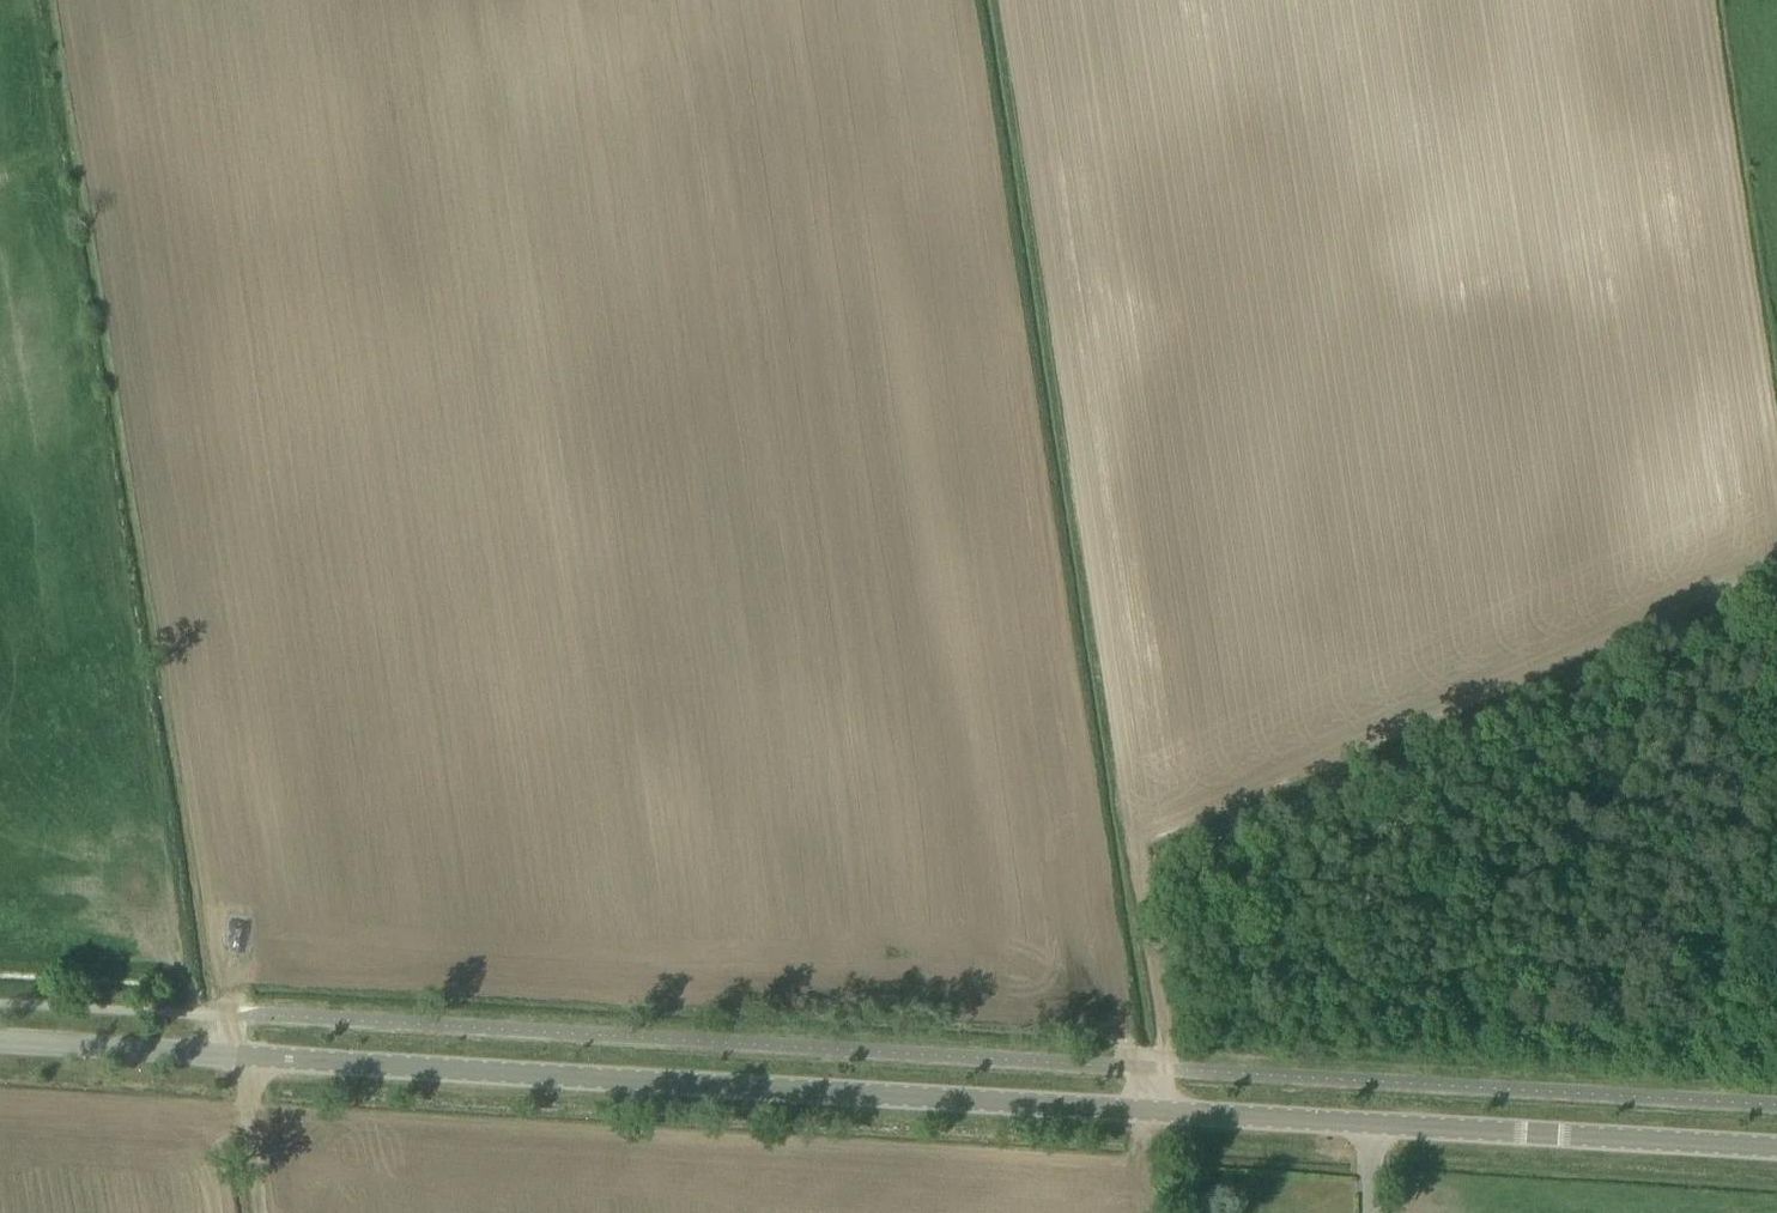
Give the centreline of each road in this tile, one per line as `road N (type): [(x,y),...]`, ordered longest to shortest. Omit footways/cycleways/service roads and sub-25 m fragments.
road 1 (unclassified): [(0,1043),(1776,1146)]

